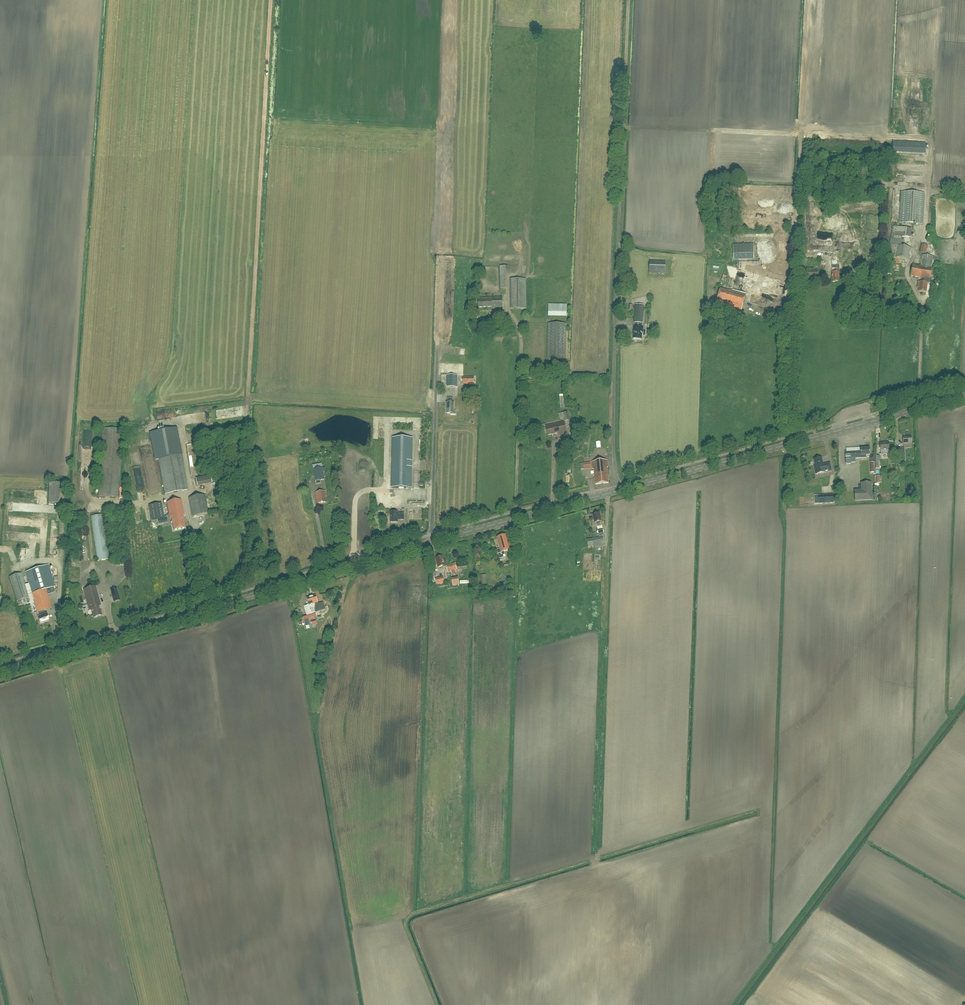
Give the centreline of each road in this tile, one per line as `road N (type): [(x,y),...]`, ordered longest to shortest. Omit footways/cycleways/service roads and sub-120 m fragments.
road 1 (secondary): [(0,672),(433,542),(964,396)]
road 2 (track): [(619,490),(614,331),(628,0)]
road 3 (track): [(182,440),(245,423),(271,0)]
road 4 (track): [(608,493),(596,853)]
road 5 (track): [(438,346),(448,0)]
road 6 (track): [(791,443),(801,140)]

